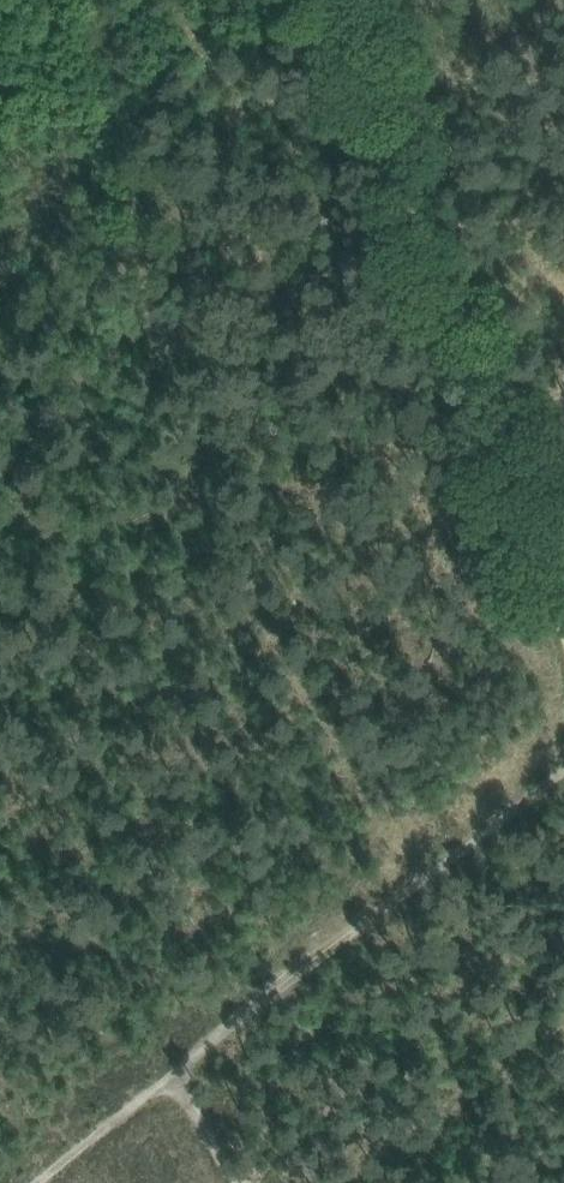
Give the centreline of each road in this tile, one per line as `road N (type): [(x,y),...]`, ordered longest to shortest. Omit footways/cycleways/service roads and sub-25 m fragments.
road 1 (track): [(168,1077),(563,765)]
road 2 (track): [(431,254),(563,619)]
road 3 (track): [(431,254),(338,0)]
road 4 (track): [(32,1182),(168,1077)]

